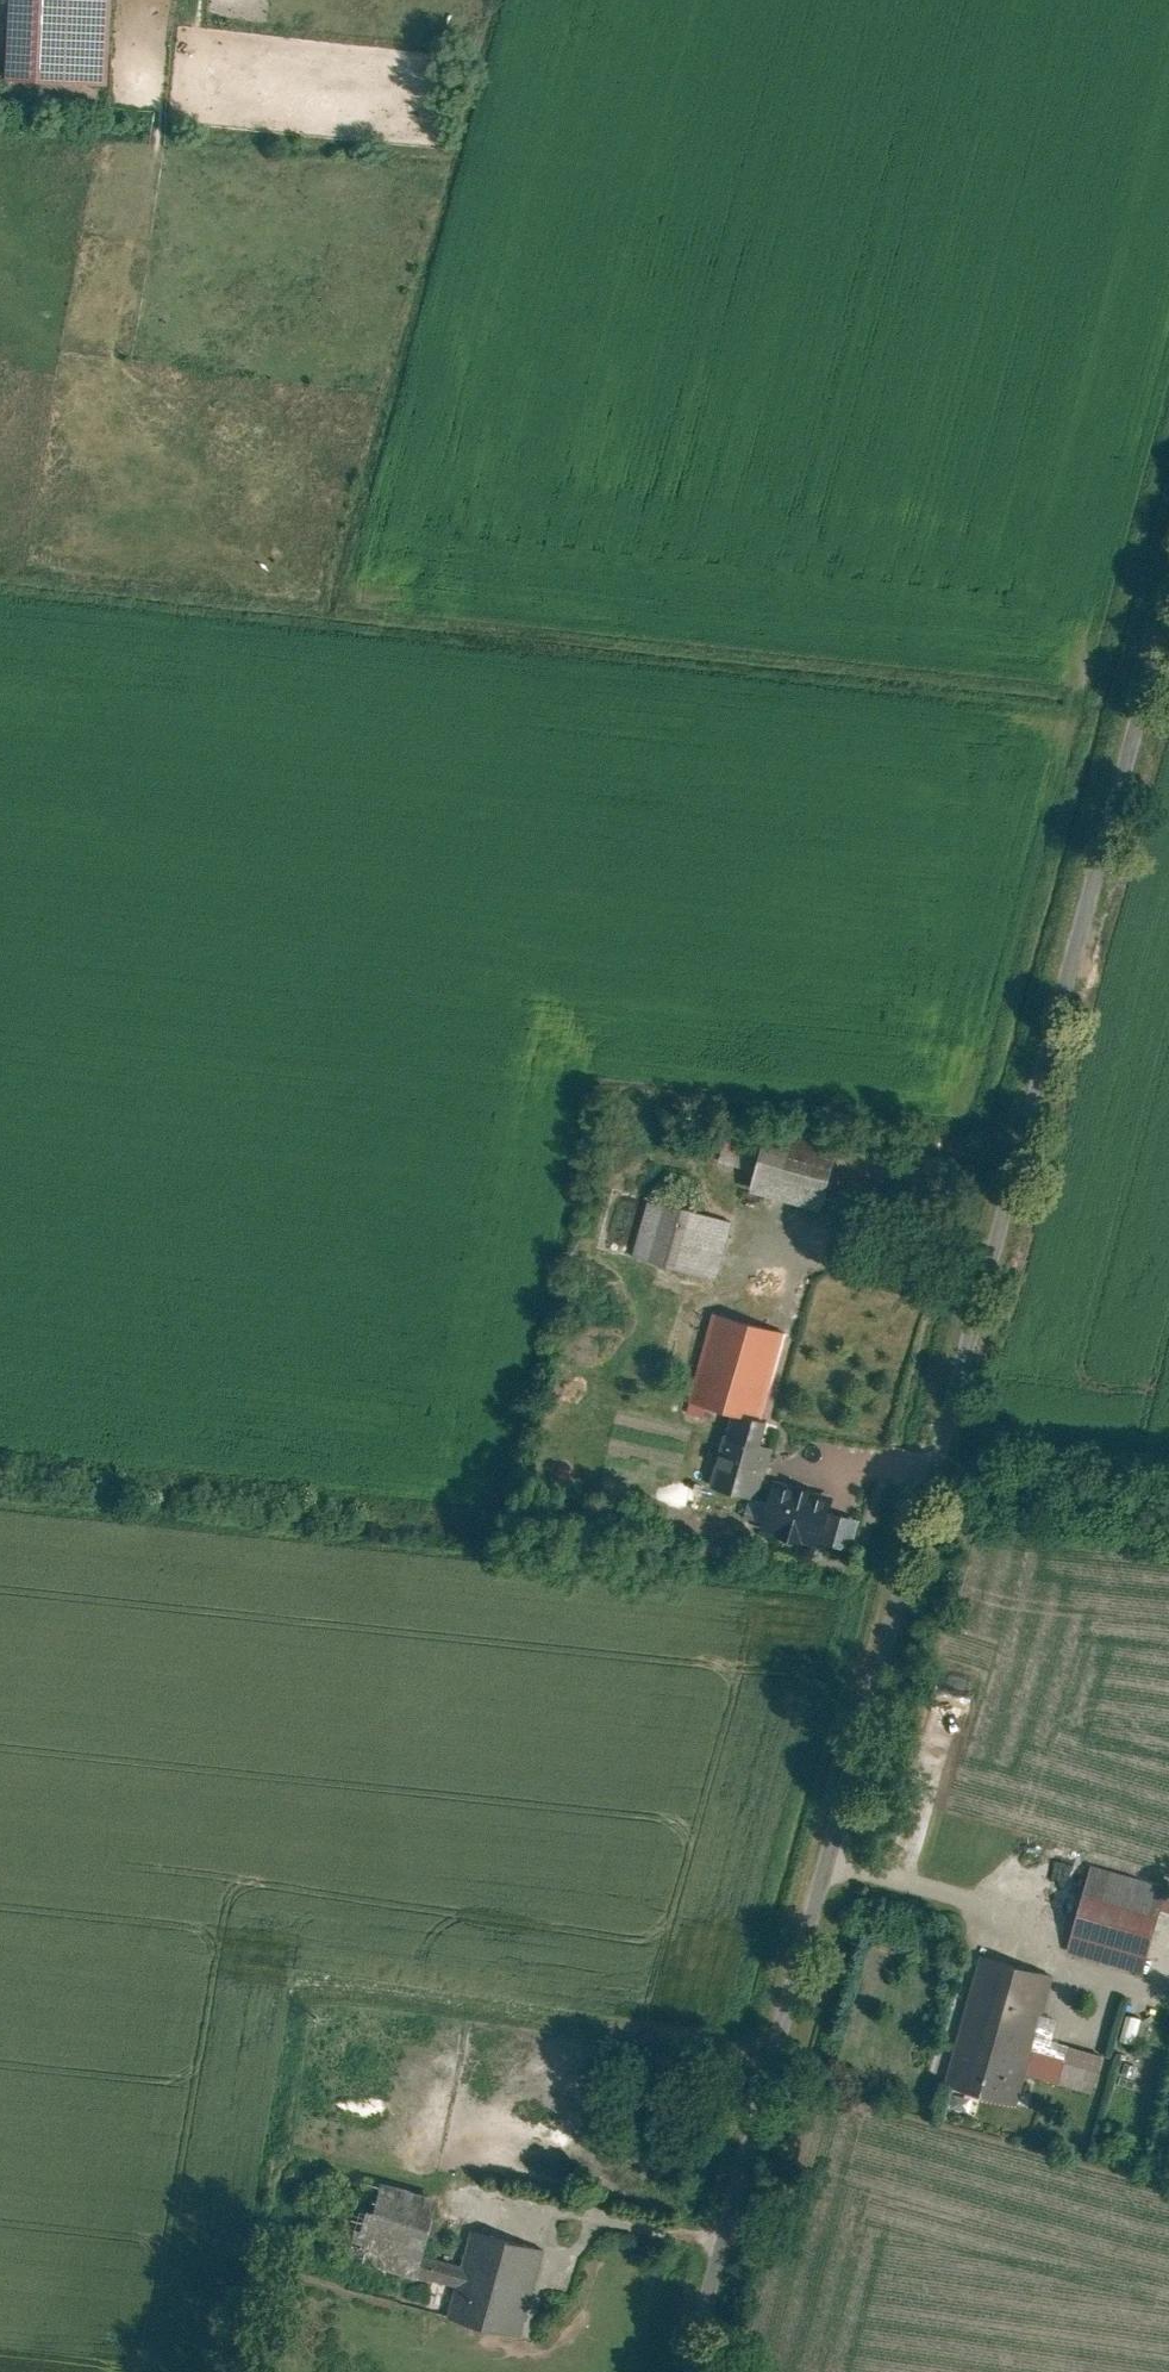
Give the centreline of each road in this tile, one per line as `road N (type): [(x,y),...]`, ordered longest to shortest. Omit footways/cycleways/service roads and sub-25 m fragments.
road 1 (unclassified): [(1168,612),(893,1656),(826,1861),(687,2371)]

